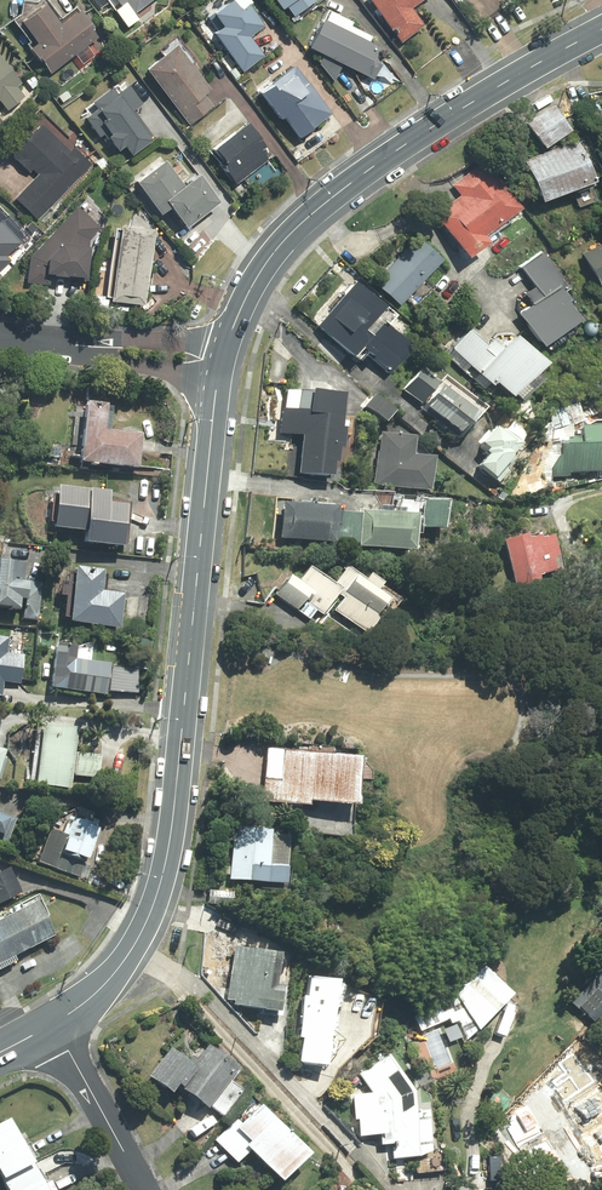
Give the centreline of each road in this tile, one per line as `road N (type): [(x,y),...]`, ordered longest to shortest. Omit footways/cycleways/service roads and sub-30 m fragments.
road 1 (secondary): [(218,385),(169,854),(134,949),(102,988),(55,1023)]
road 2 (secondary): [(601,30),(441,122),(328,203),(272,254),(226,347)]
road 3 (residential): [(55,1023),(146,1189)]
road 4 (residential): [(88,347),(226,347)]
road 5 (residential): [(218,385),(88,347)]

